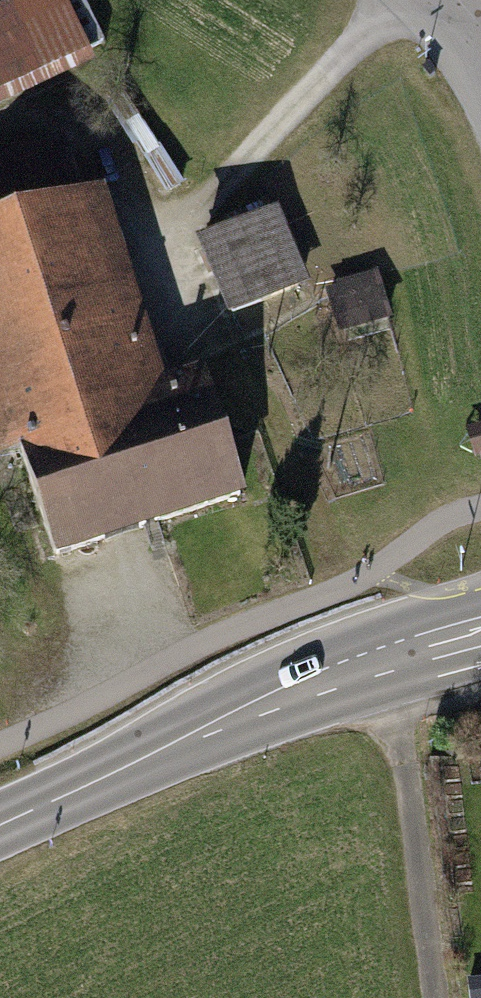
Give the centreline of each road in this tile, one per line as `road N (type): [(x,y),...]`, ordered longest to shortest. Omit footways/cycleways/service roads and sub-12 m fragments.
road 1 (primary): [(480,636),(389,659),(158,747),(0,821)]
road 2 (track): [(431,997),(389,659)]

